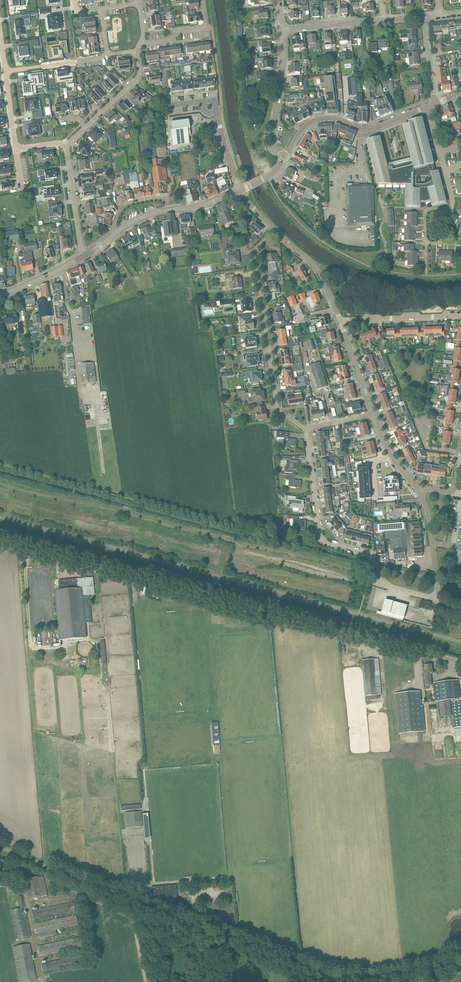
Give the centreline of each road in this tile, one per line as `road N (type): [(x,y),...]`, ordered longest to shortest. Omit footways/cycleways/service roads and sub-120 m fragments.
road 1 (unclassified): [(460,663),(0,539)]
road 2 (unclassified): [(335,978),(0,845)]
road 3 (residential): [(276,231),(256,256),(277,408),(306,428)]
road 4 (residential): [(384,585),(369,555),(322,540),(306,428)]
road 5 (tertiary): [(285,158),(304,128),(319,119),(373,129),(428,107)]
road 6 (residential): [(285,158),(271,145),(284,30)]
road 7 (unclassified): [(335,978),(460,964)]
road 8 (residential): [(460,316),(341,322)]

